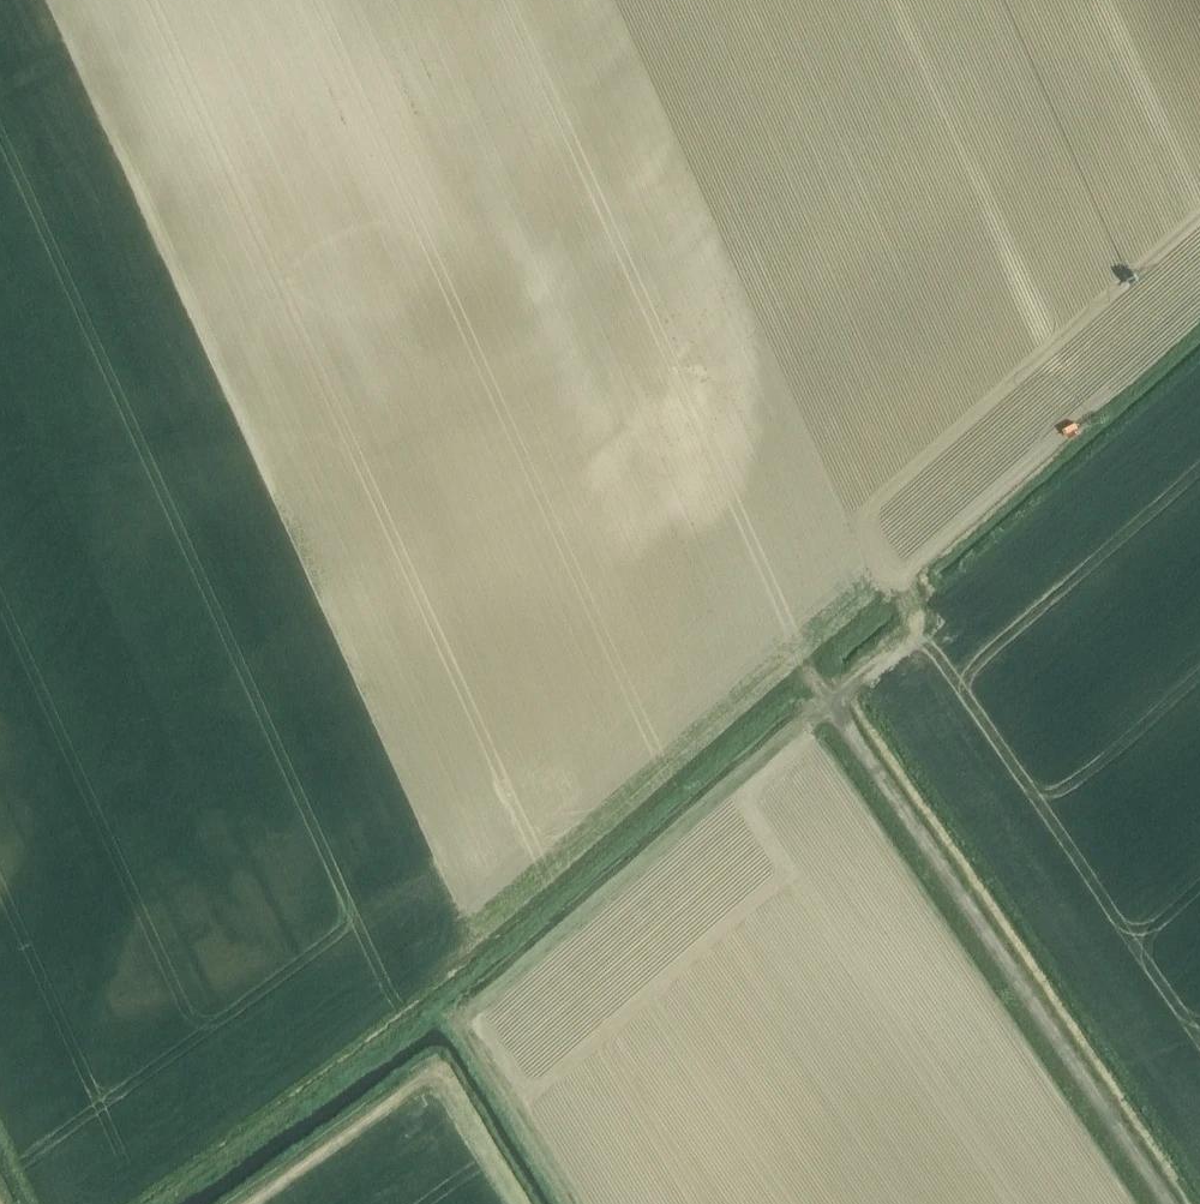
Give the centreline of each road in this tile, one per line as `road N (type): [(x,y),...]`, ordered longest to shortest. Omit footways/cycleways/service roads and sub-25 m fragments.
road 1 (track): [(1163,1203),(829,706)]

